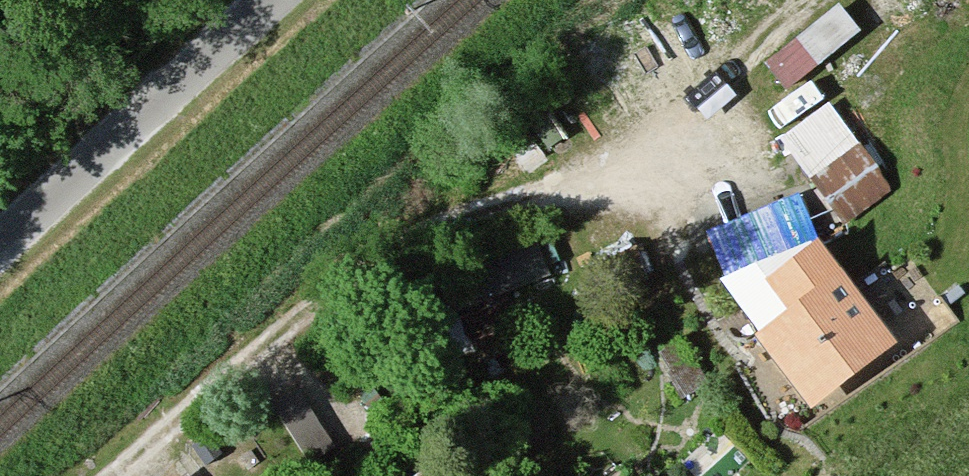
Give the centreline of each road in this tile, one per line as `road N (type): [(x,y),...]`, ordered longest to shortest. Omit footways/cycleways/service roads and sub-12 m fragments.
road 1 (track): [(115,475),(360,265),(451,206),(650,173),(719,129)]
road 2 (residential): [(0,265),(291,0)]

